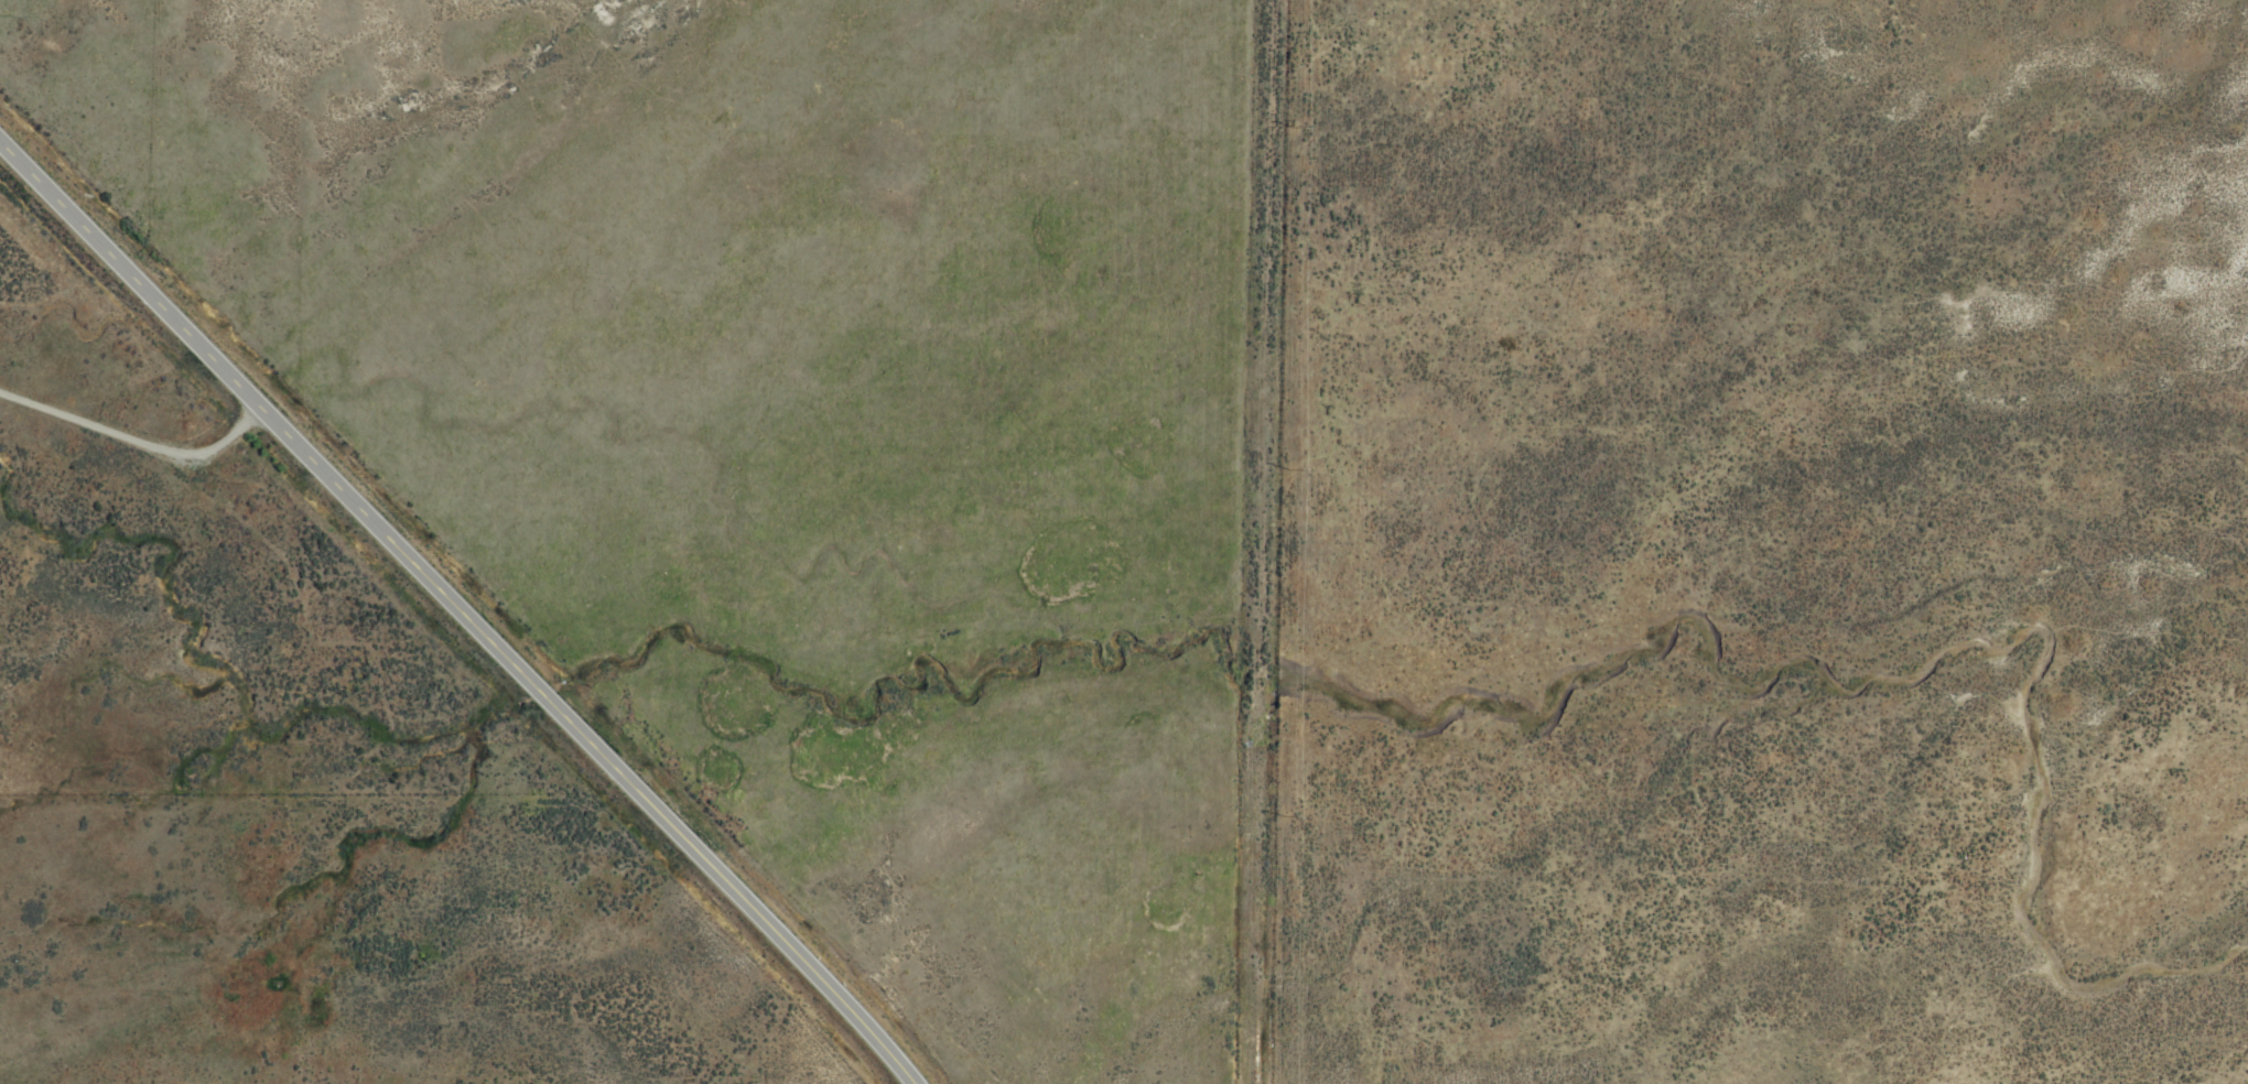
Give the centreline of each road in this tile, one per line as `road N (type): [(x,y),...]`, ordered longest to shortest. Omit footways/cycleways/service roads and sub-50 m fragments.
road 1 (secondary): [(883,1083),(0,182)]
road 2 (track): [(1268,1083),(1293,653),(1304,0)]

